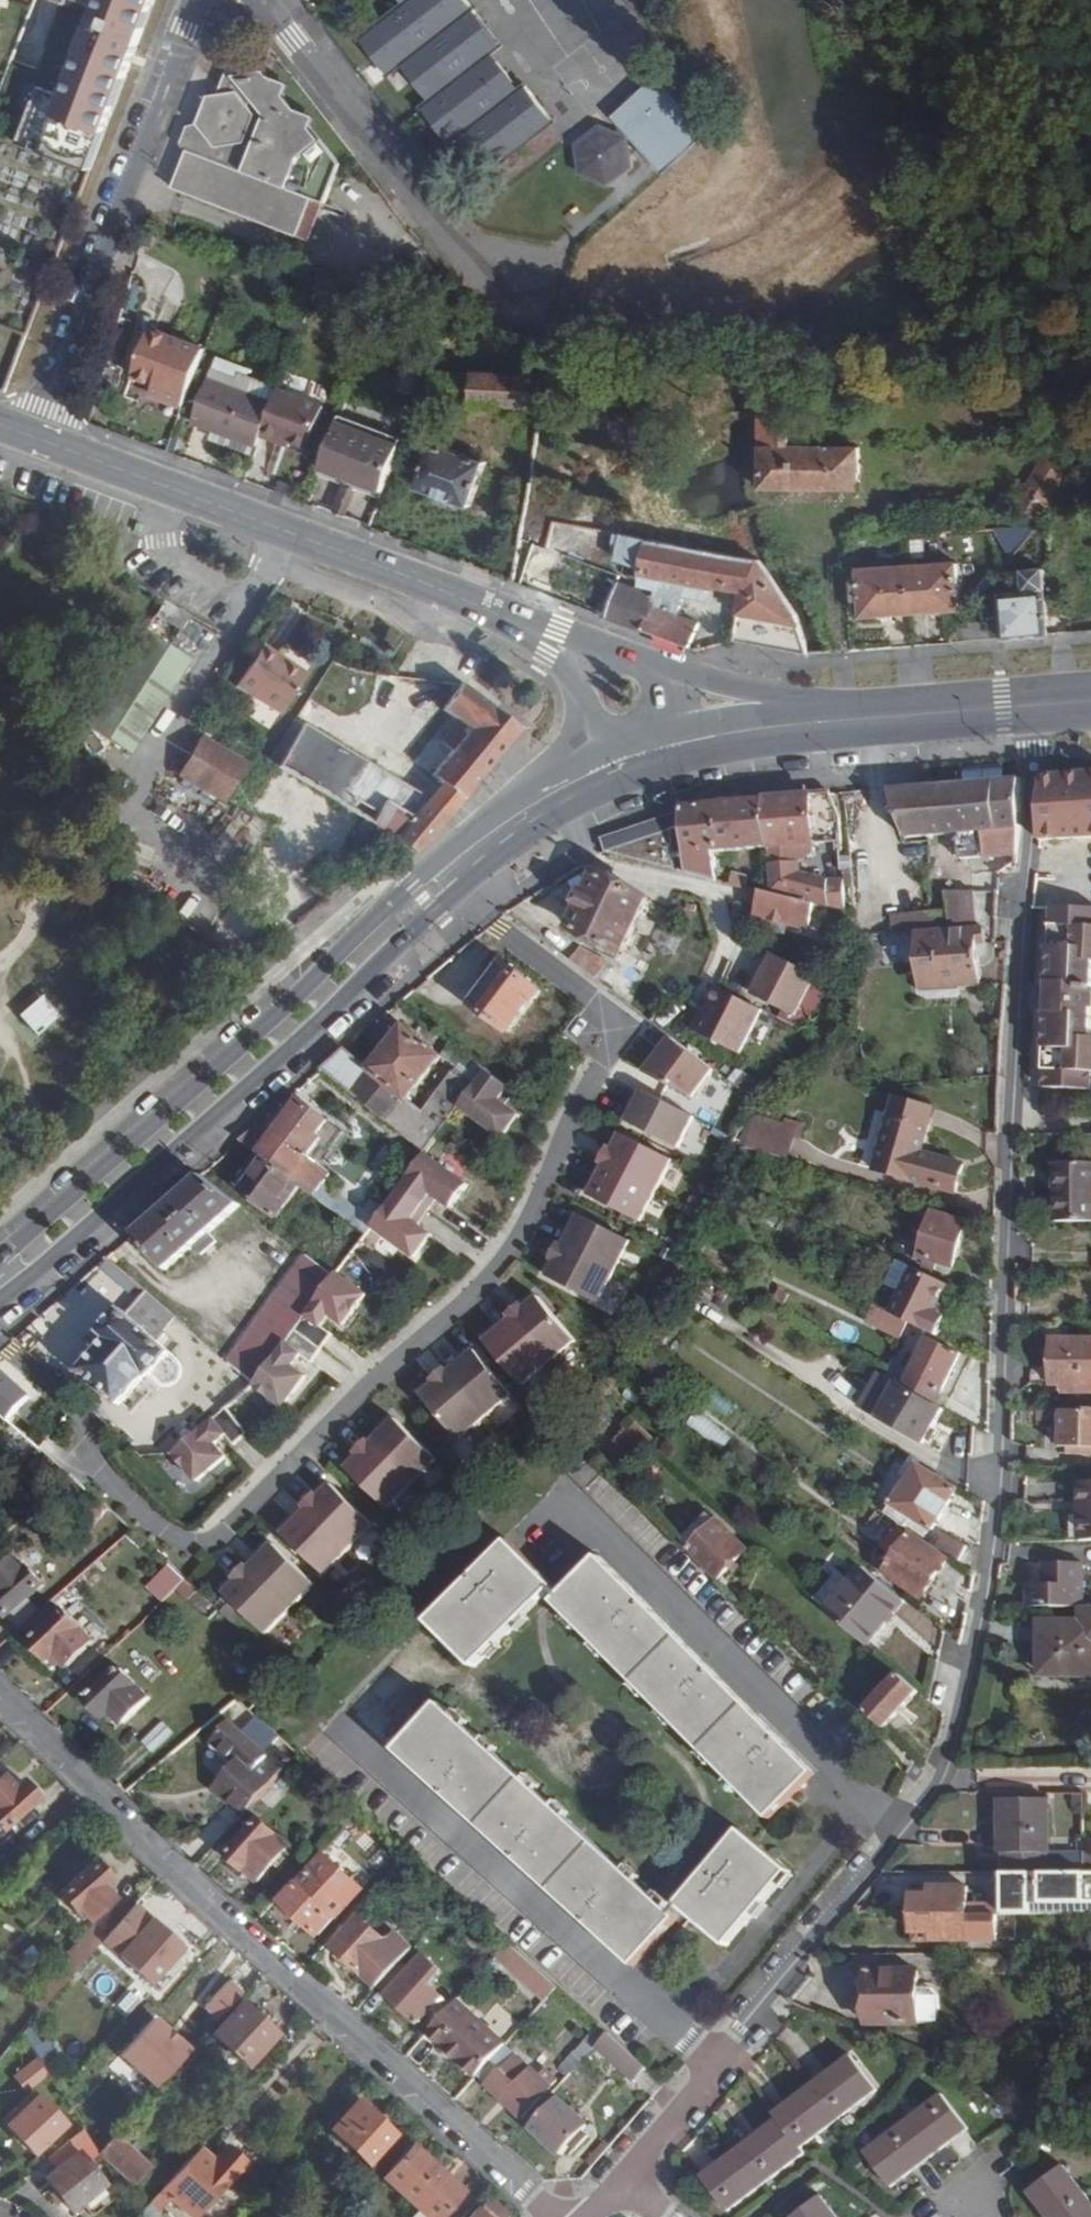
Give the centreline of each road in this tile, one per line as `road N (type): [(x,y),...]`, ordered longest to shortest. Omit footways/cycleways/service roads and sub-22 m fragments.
road 1 (residential): [(1035,705),(999,1499),(953,1755),(931,1799),(624,2179)]
road 2 (residential): [(0,1691),(554,2216)]
road 3 (primary): [(565,773),(488,824),(380,914),(10,1250)]
road 4 (primary): [(0,1301),(466,885)]
road 5 (residential): [(41,440),(198,0)]
road 6 (residential): [(524,281),(470,265),(261,0)]
road 7 (primary): [(466,885),(616,787),(679,767)]
road 8 (tertiary): [(466,885),(467,860),(583,784),(633,764),(641,743)]
road 9 (tertiary): [(502,616),(287,532)]
road 10 (residential): [(287,532),(258,586),(235,592),(167,552),(162,526),(173,489)]
road 11 (primary): [(842,720),(759,717),(641,743)]
road 12 (tertiary): [(842,720),(652,668)]
road 13 (primary): [(842,720),(1035,705)]
road 14 (primary): [(679,767),(842,720)]
road 15 (tertiary): [(652,668),(502,616)]
road 16 (tertiary): [(173,489),(41,440)]
road 17 (tertiary): [(502,616),(547,653),(584,707)]
road 18 (tertiary): [(287,532),(173,489)]

